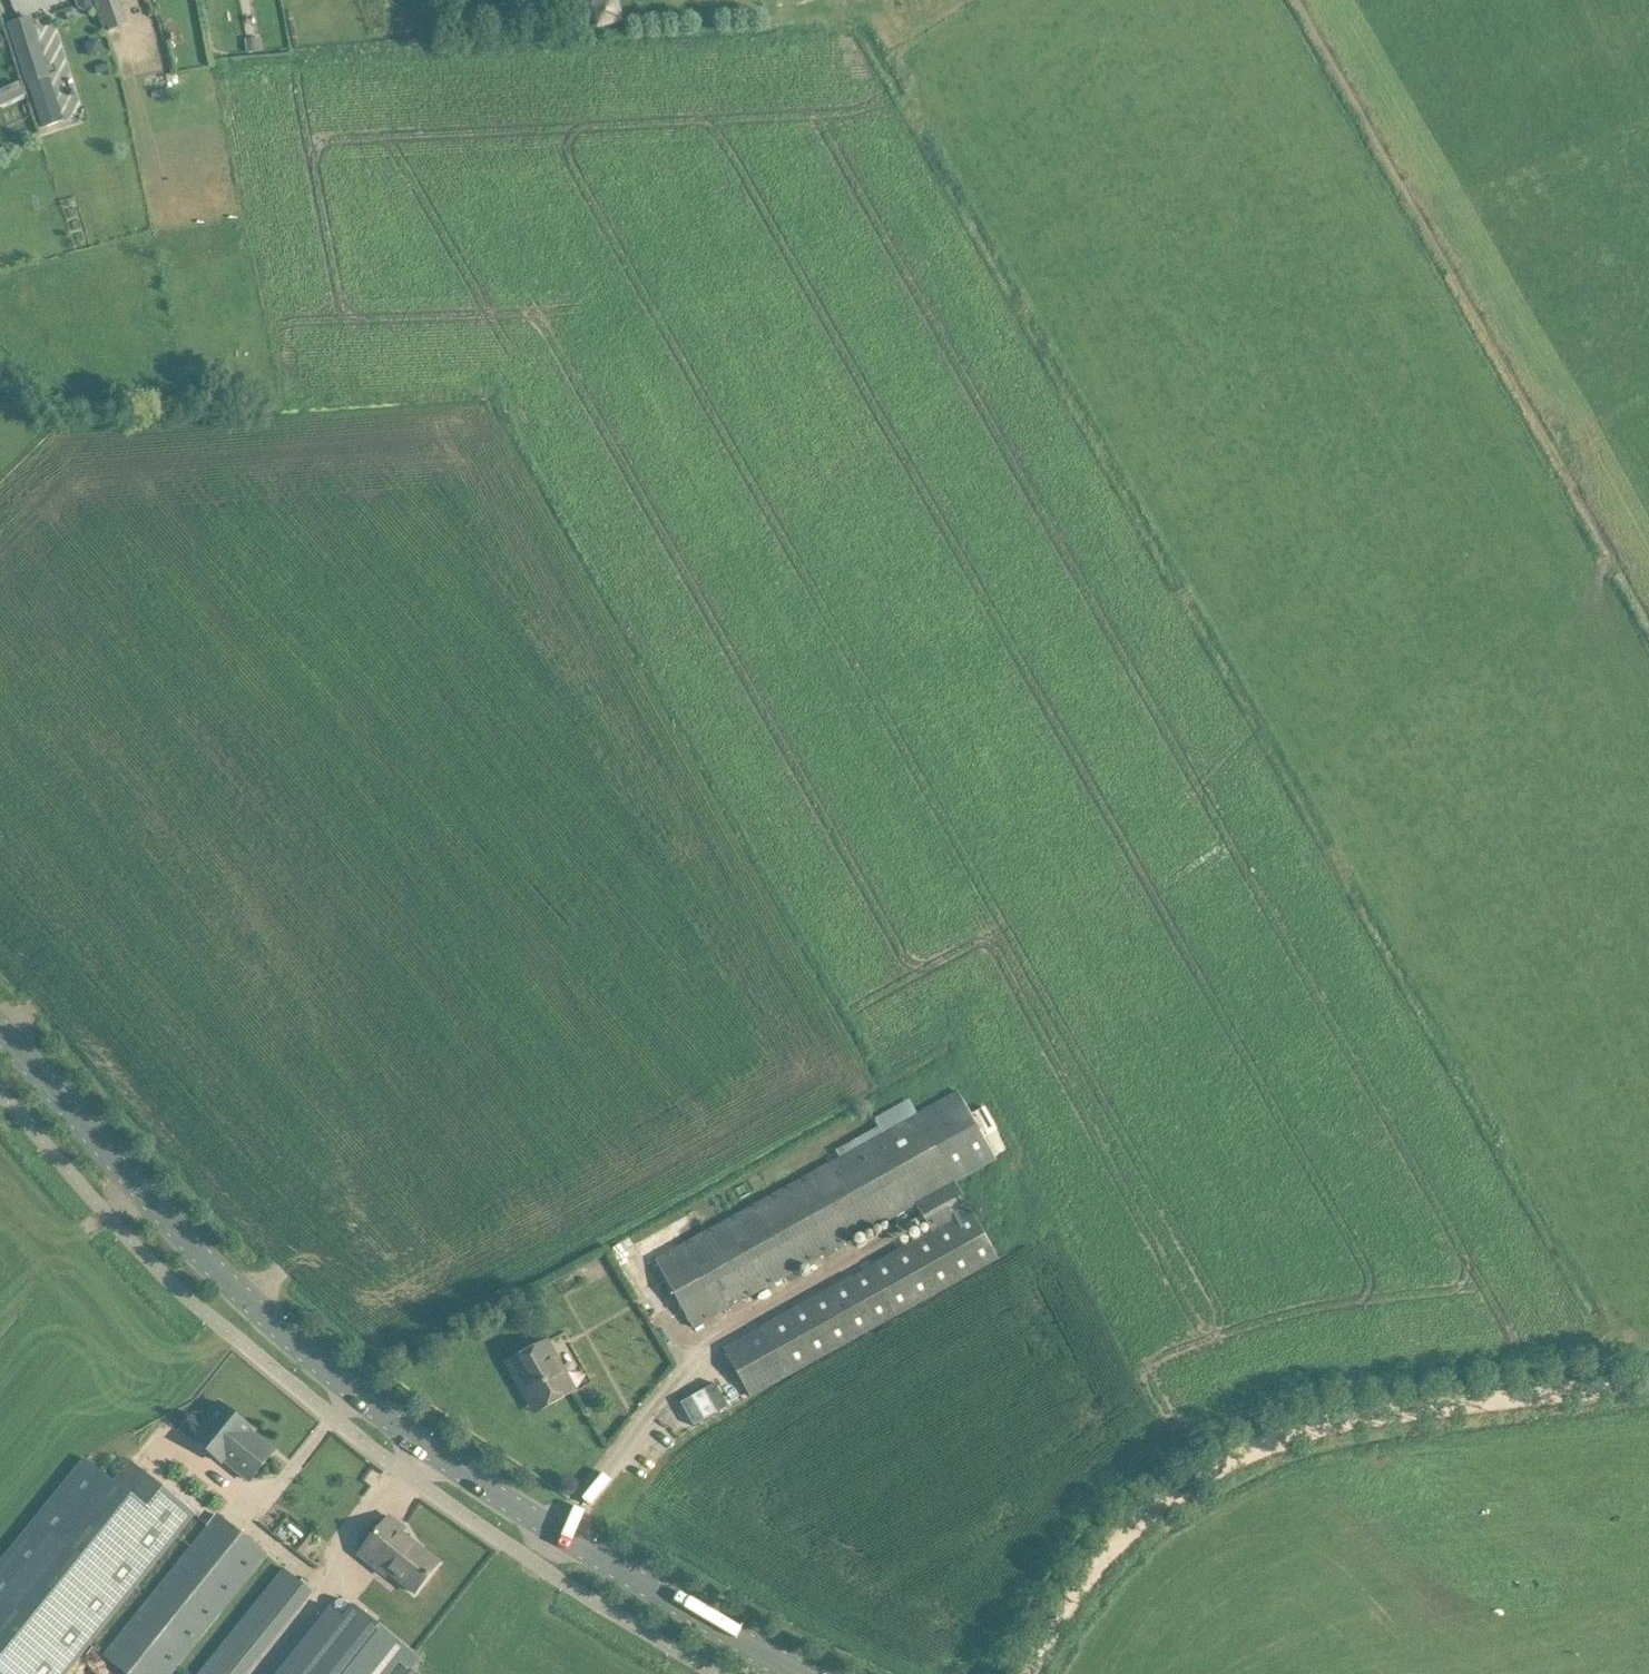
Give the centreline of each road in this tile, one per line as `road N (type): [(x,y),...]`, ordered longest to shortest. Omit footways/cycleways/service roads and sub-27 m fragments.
road 1 (secondary): [(0,1030),(203,1256),(315,1360),(453,1464),(733,1636)]
road 2 (track): [(1648,1385),(1370,1417),(1258,1450),(1209,1474),(1132,1530),(1075,1596),(1031,1673)]

